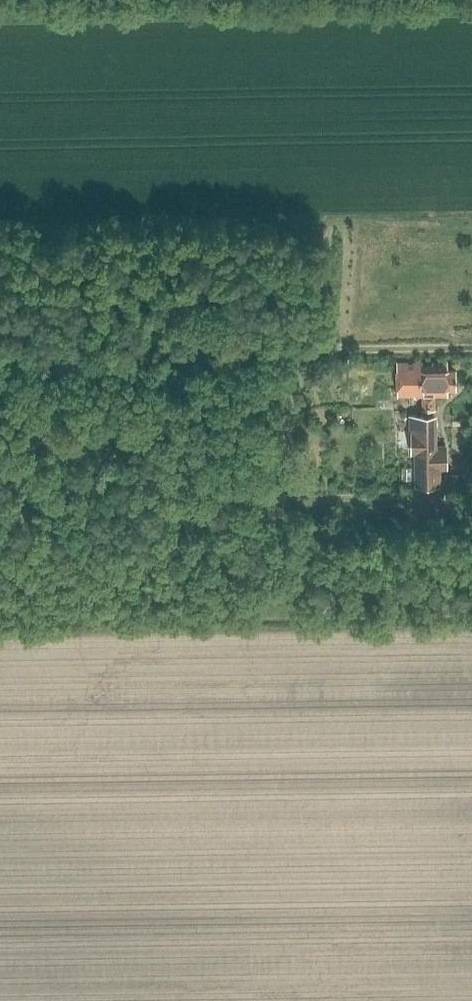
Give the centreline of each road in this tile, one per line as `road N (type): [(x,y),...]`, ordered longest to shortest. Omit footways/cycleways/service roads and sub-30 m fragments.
road 1 (track): [(471,354),(0,363)]

